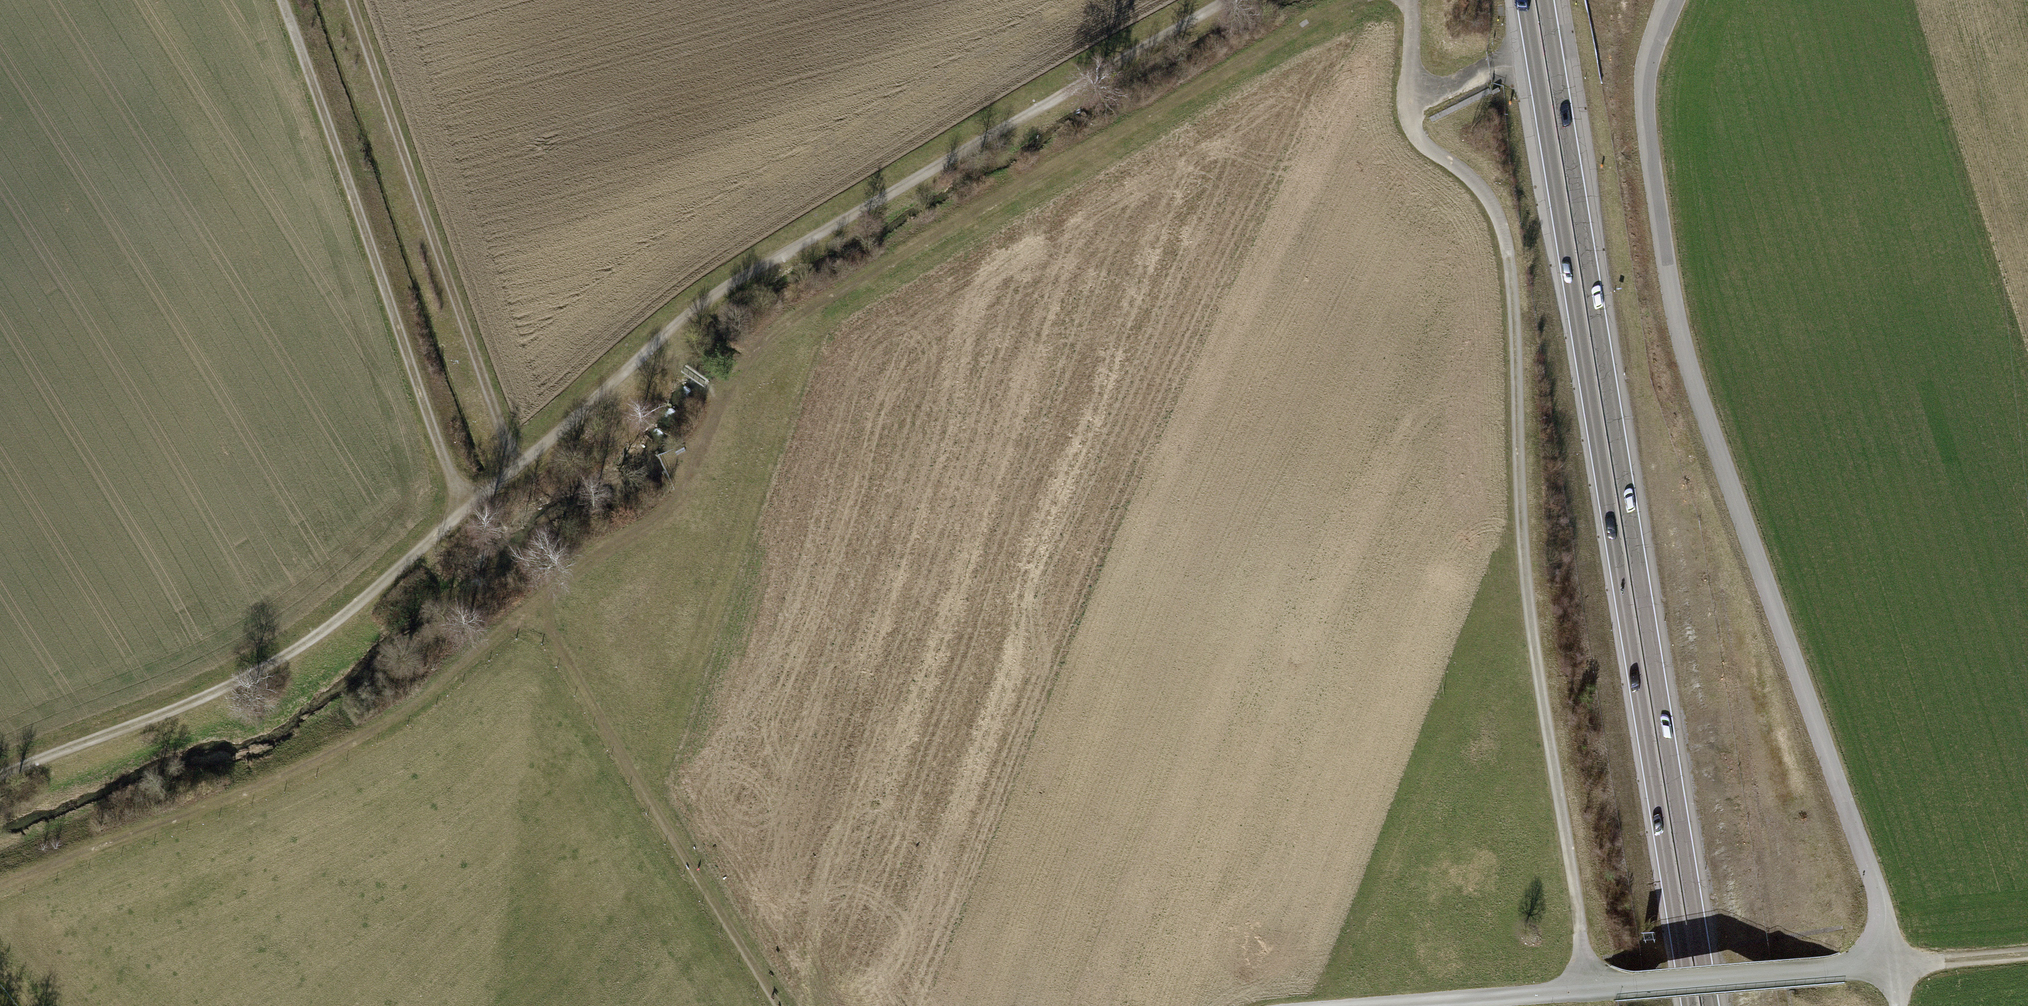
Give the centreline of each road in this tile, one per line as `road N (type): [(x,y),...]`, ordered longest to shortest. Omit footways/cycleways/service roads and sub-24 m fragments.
road 1 (track): [(0,888),(311,764),(419,706),(608,551),(661,522),(690,492),(743,374),(788,326),(1180,118),(1375,0)]
road 2 (unclassified): [(1395,1005),(1897,966),(1675,324),(1645,99),(1648,60),(1670,0)]
road 3 (track): [(1231,0),(742,281),(458,509),(323,634),(202,699),(0,774)]
road 4 (track): [(1590,988),(1529,633),(1505,244),(1480,191),(1426,149),(1408,122),(1410,0)]
road 5 (trunk): [(1711,1005),(1545,0)]
road 6 (trunk): [(1526,0),(1691,1005)]
road 7 (trunk): [(1781,1005),(1631,0)]
road 8 (track): [(458,509),(283,0)]
road 9 (track): [(517,468),(353,0)]
road 10 (track): [(535,609),(780,1005)]
road 11 (track): [(2027,957),(1897,966)]

